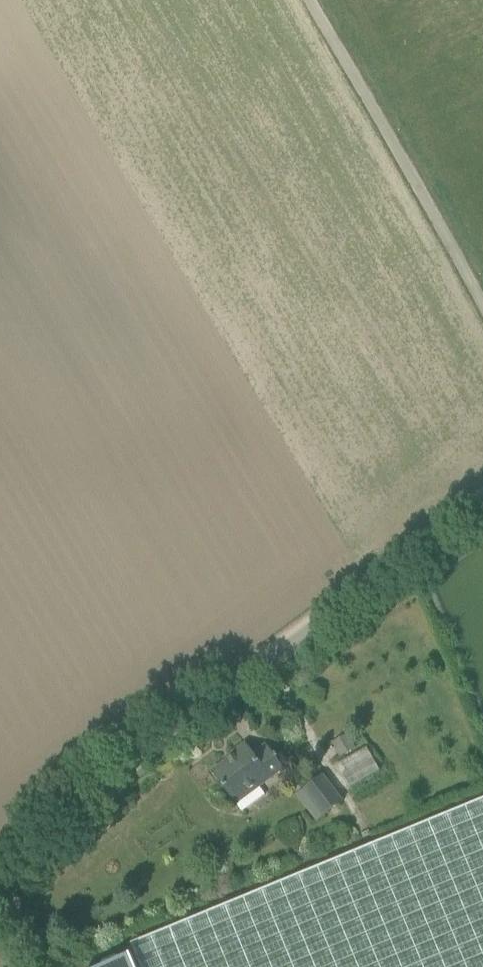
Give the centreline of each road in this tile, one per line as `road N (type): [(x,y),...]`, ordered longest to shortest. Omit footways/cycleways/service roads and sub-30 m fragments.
road 1 (unclassified): [(0,856),(482,504)]

